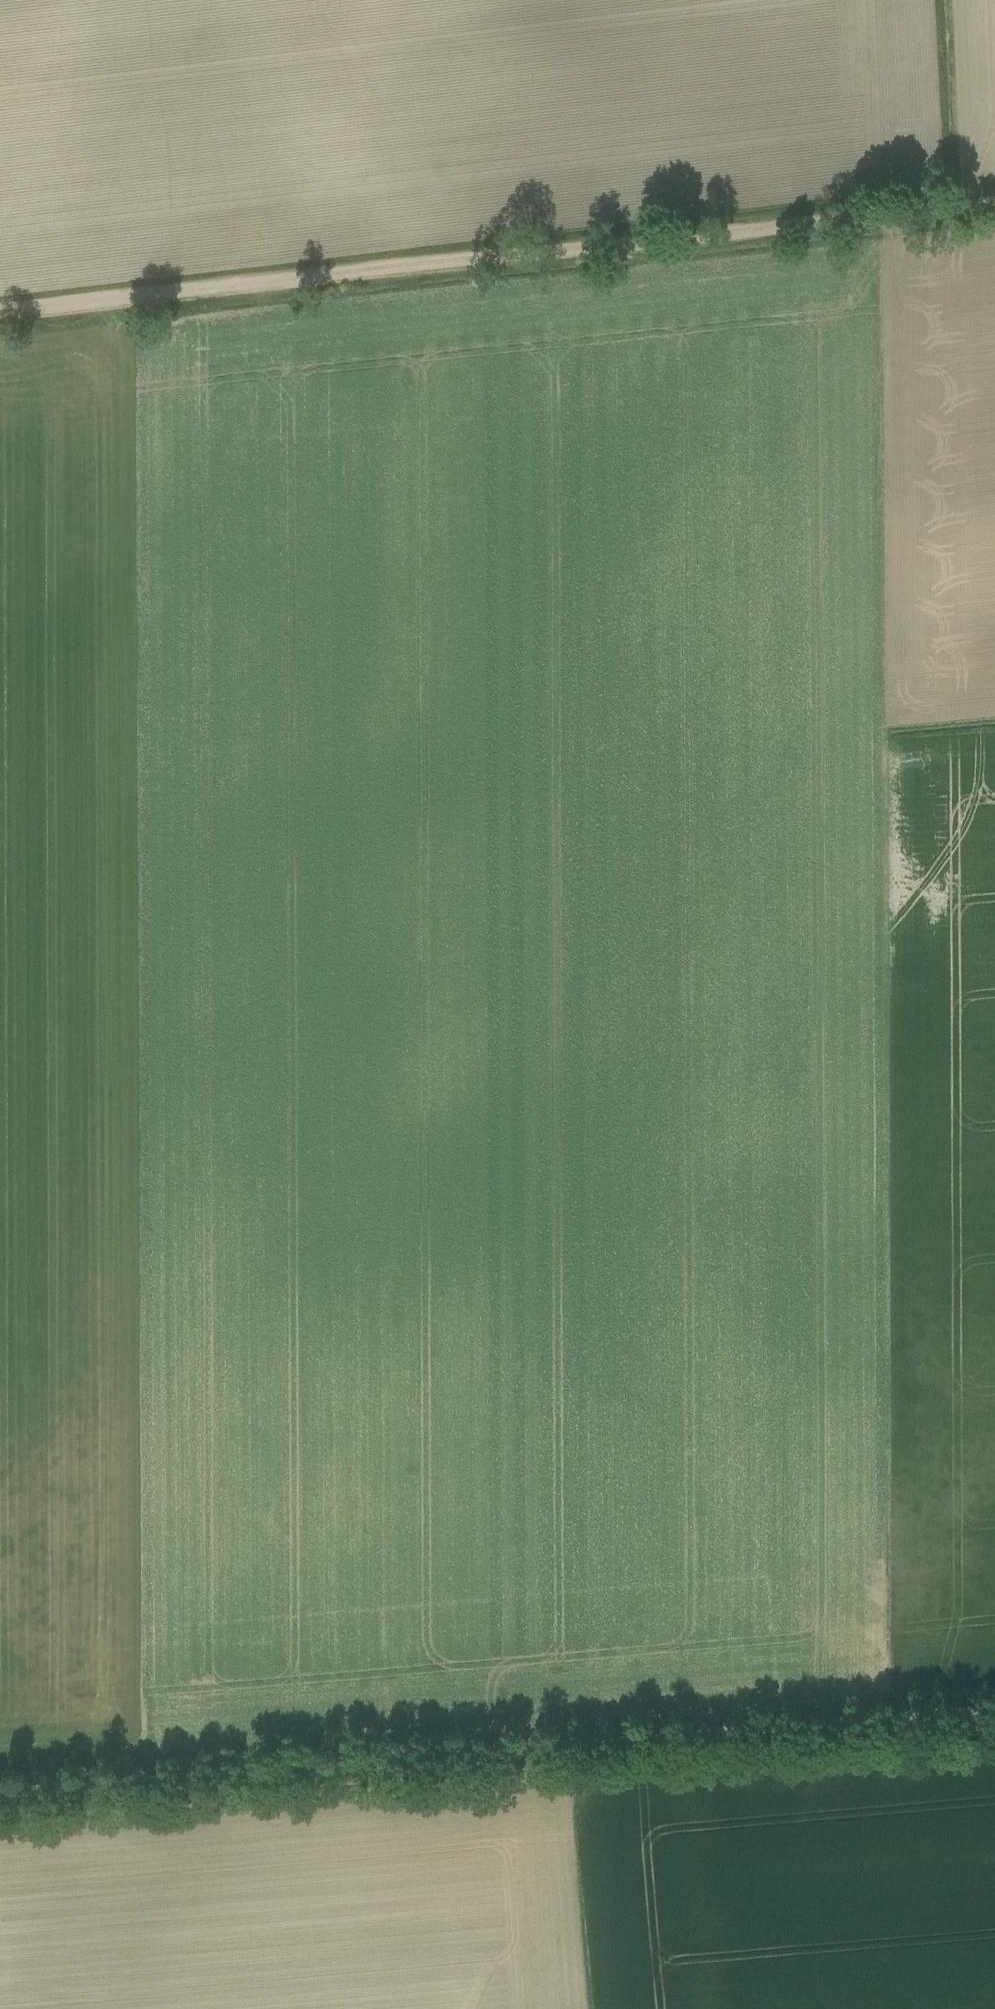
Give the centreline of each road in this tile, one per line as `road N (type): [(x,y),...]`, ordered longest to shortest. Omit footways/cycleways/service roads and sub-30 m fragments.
road 1 (track): [(0,316),(994,203)]
road 2 (unclassified): [(0,1795),(994,1710)]

